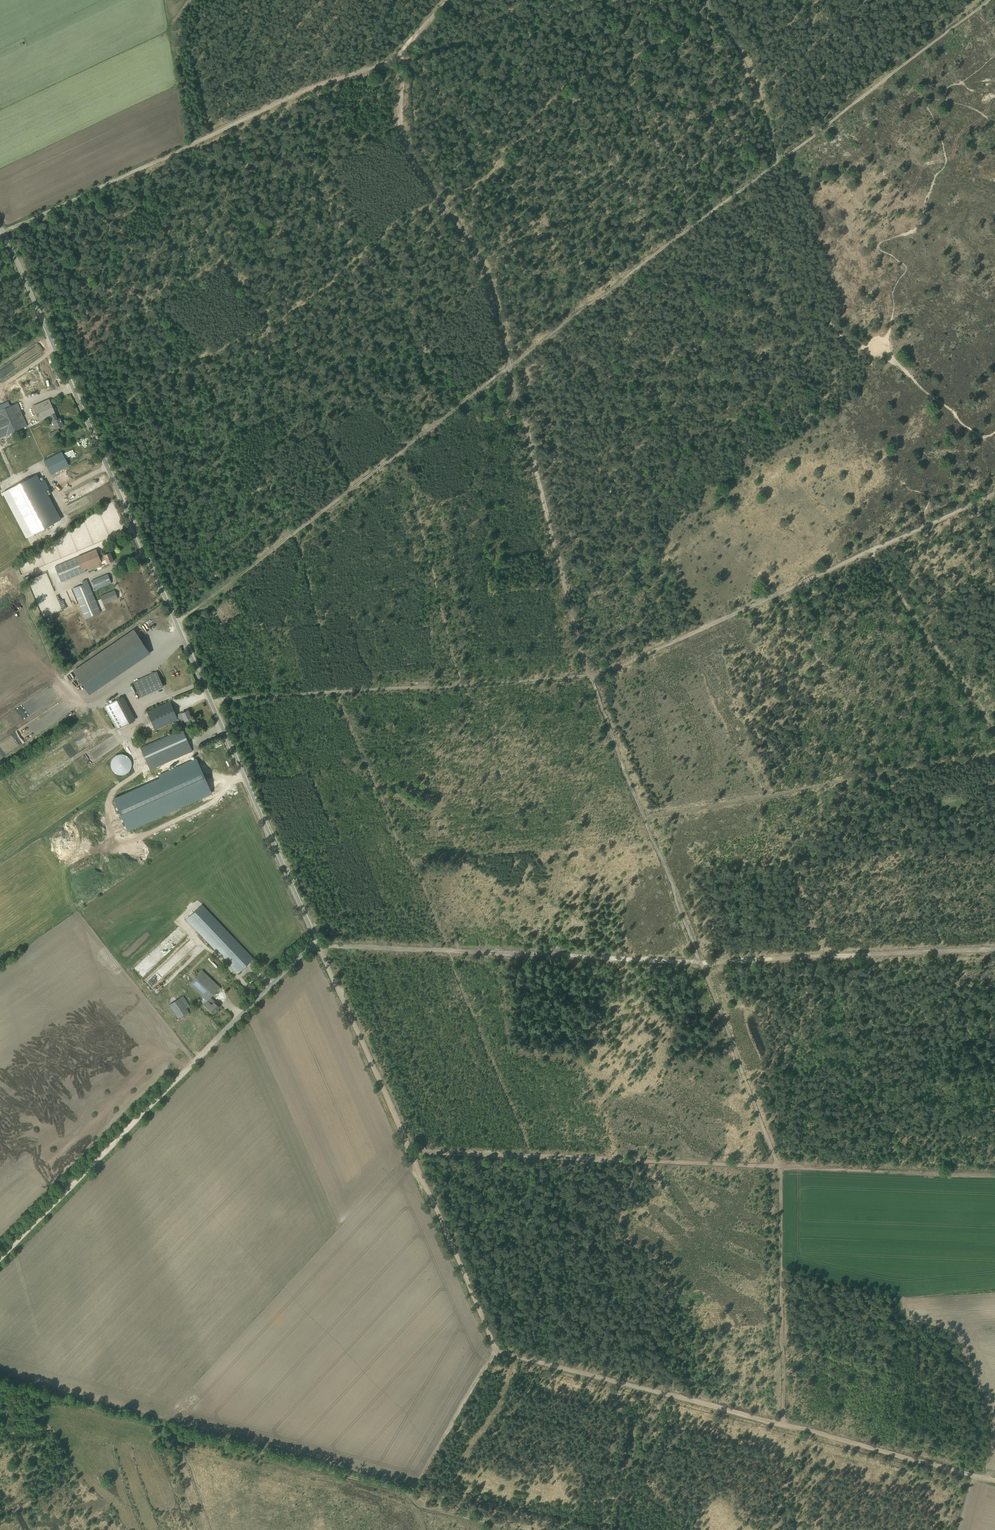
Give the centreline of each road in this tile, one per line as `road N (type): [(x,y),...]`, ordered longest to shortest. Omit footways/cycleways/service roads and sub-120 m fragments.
road 1 (unclassified): [(215,1041),(316,943),(0,228)]
road 2 (track): [(447,950),(700,962),(994,949)]
road 3 (track): [(449,0),(386,64),(302,91),(3,232)]
road 4 (track): [(510,365),(177,623)]
road 5 (track): [(91,429),(151,383),(293,310),(390,224),(440,203)]
road 6 (track): [(211,699),(590,677)]
road 7 (track): [(644,817),(778,1166)]
road 8 (track): [(778,1166),(411,1155)]
road 9 (track): [(510,365),(776,161)]
road 10 (track): [(590,677),(510,365)]
road 11 (track): [(871,552),(590,677)]
road 12 (track): [(0,1257),(215,1041)]
road 13 (track): [(776,161),(987,0)]
road 14 (track): [(411,1494),(161,1427)]
road 15 (track): [(644,817),(885,772)]
road 16 (track): [(316,943),(411,1155)]
road 17 (track): [(780,1424),(994,1479)]
road 18 (track): [(871,552),(994,732)]
road 19 (track): [(411,1155),(496,1351)]
road 20 (track): [(595,1376),(780,1424)]
road 21 (track): [(440,203),(486,273),(510,365)]
road 22 (track): [(776,161),(745,61),(706,7)]
road 23 (track): [(411,1494),(496,1351)]
road 24 (track): [(440,203),(402,141),(401,51)]
road 25 (track): [(590,677),(644,817)]
road 26 (track): [(994,494),(871,552)]
road 27 (track): [(316,943),(447,950)]

